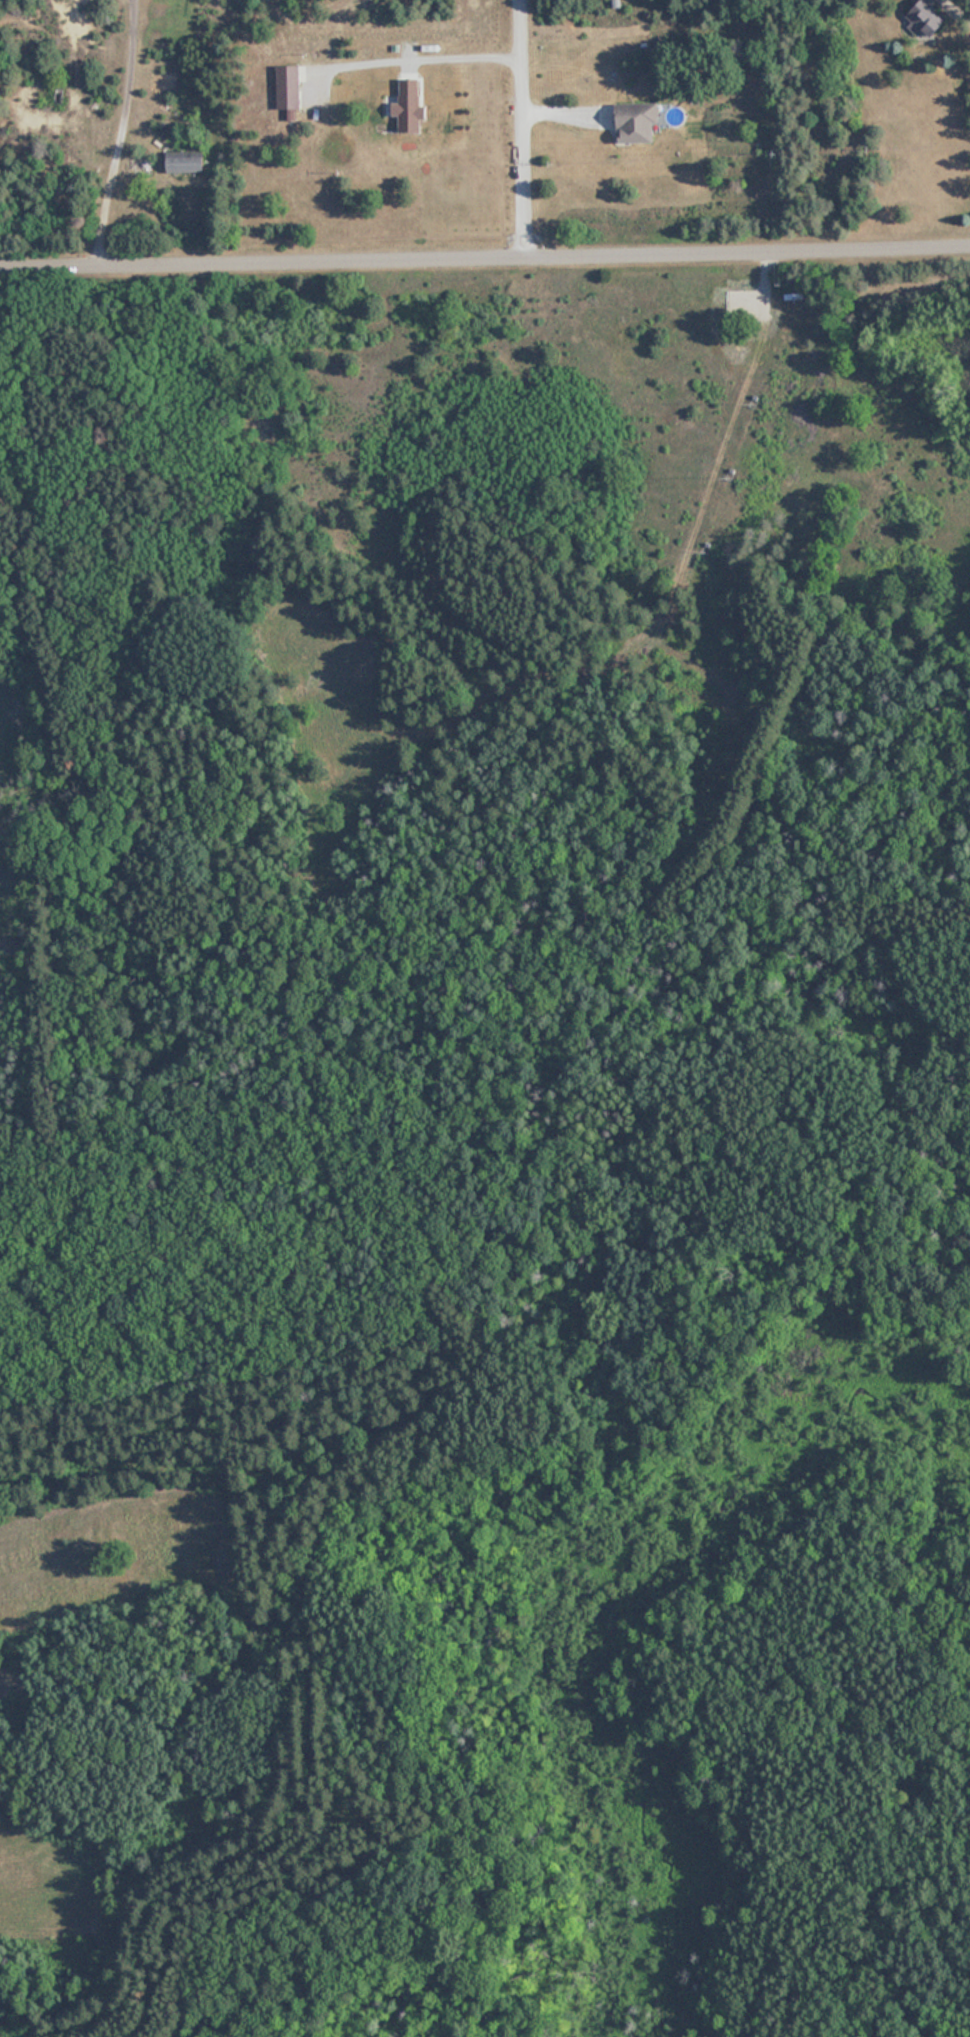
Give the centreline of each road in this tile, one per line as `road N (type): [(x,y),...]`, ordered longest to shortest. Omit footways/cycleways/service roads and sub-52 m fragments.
road 1 (residential): [(0,270),(969,249)]

